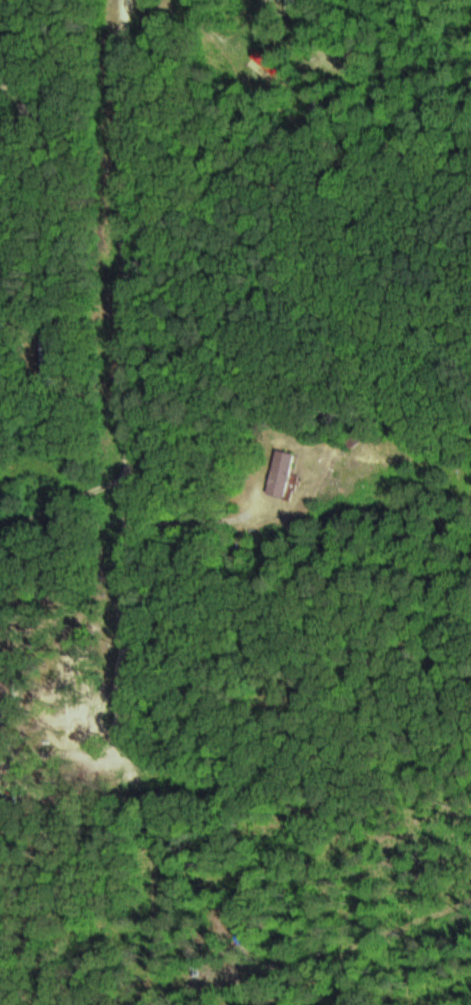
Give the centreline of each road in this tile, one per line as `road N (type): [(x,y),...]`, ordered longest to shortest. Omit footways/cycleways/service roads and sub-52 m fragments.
road 1 (residential): [(139,489),(134,0)]
road 2 (track): [(139,489),(470,332)]
road 3 (residential): [(141,840),(139,489)]
road 4 (residential): [(139,489),(0,555)]

